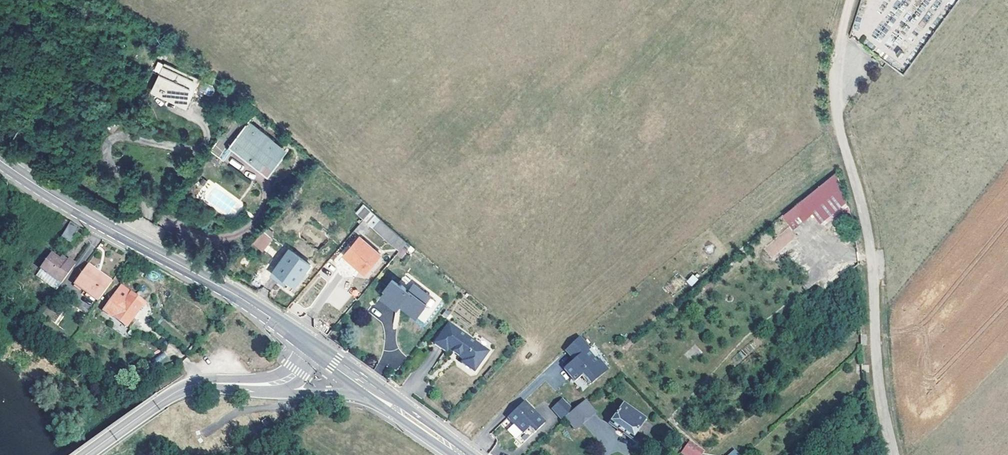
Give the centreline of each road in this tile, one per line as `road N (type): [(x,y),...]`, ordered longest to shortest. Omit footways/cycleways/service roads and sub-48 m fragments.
road 1 (unclassified): [(893,454),(876,373),(869,234),(836,107),(851,0)]
road 2 (secondary): [(314,348),(0,162)]
road 3 (tertiary): [(88,454),(178,391),(246,384)]
road 4 (tertiary): [(246,384),(386,399)]

